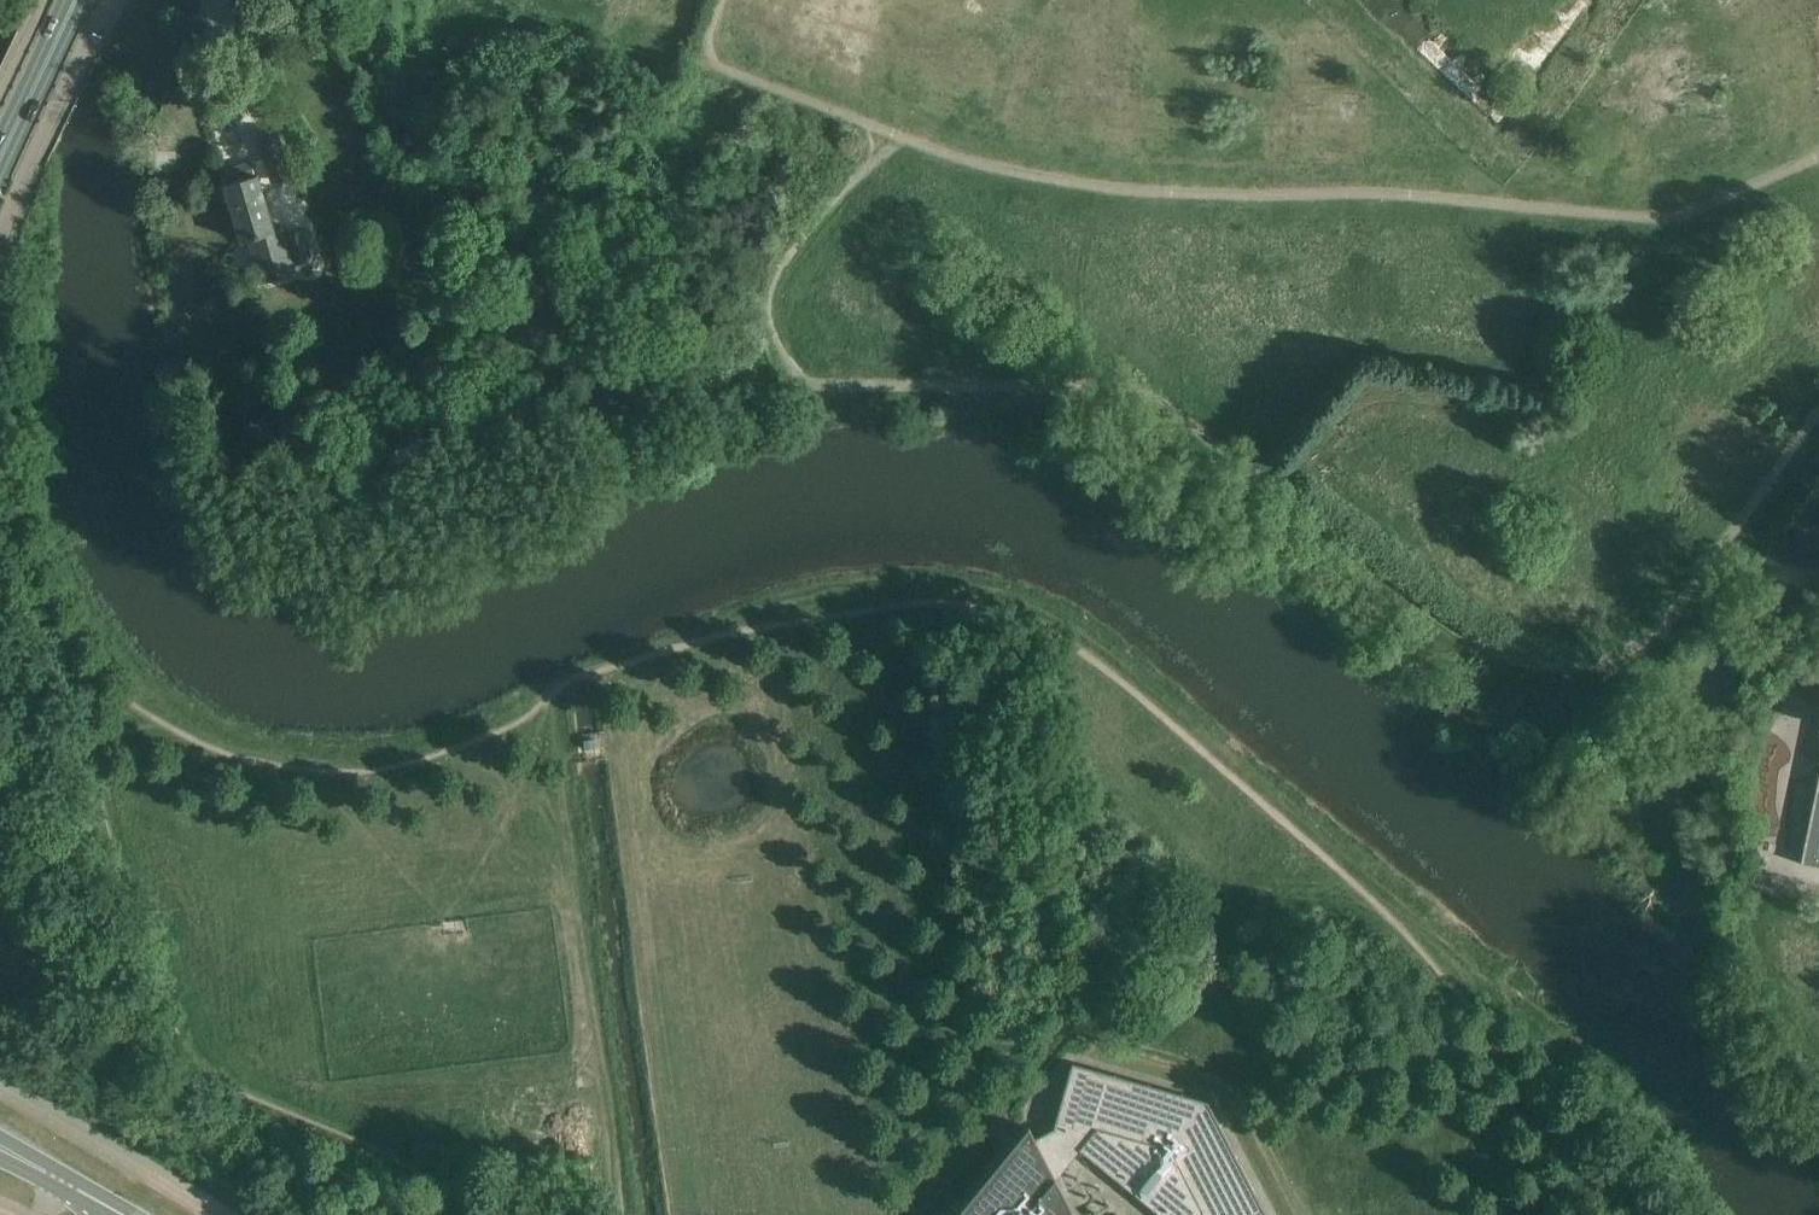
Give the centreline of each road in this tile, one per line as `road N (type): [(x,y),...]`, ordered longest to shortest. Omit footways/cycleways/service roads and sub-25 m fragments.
road 1 (primary): [(0,159),(76,0)]
road 2 (tertiary): [(122,1214),(0,1148)]

